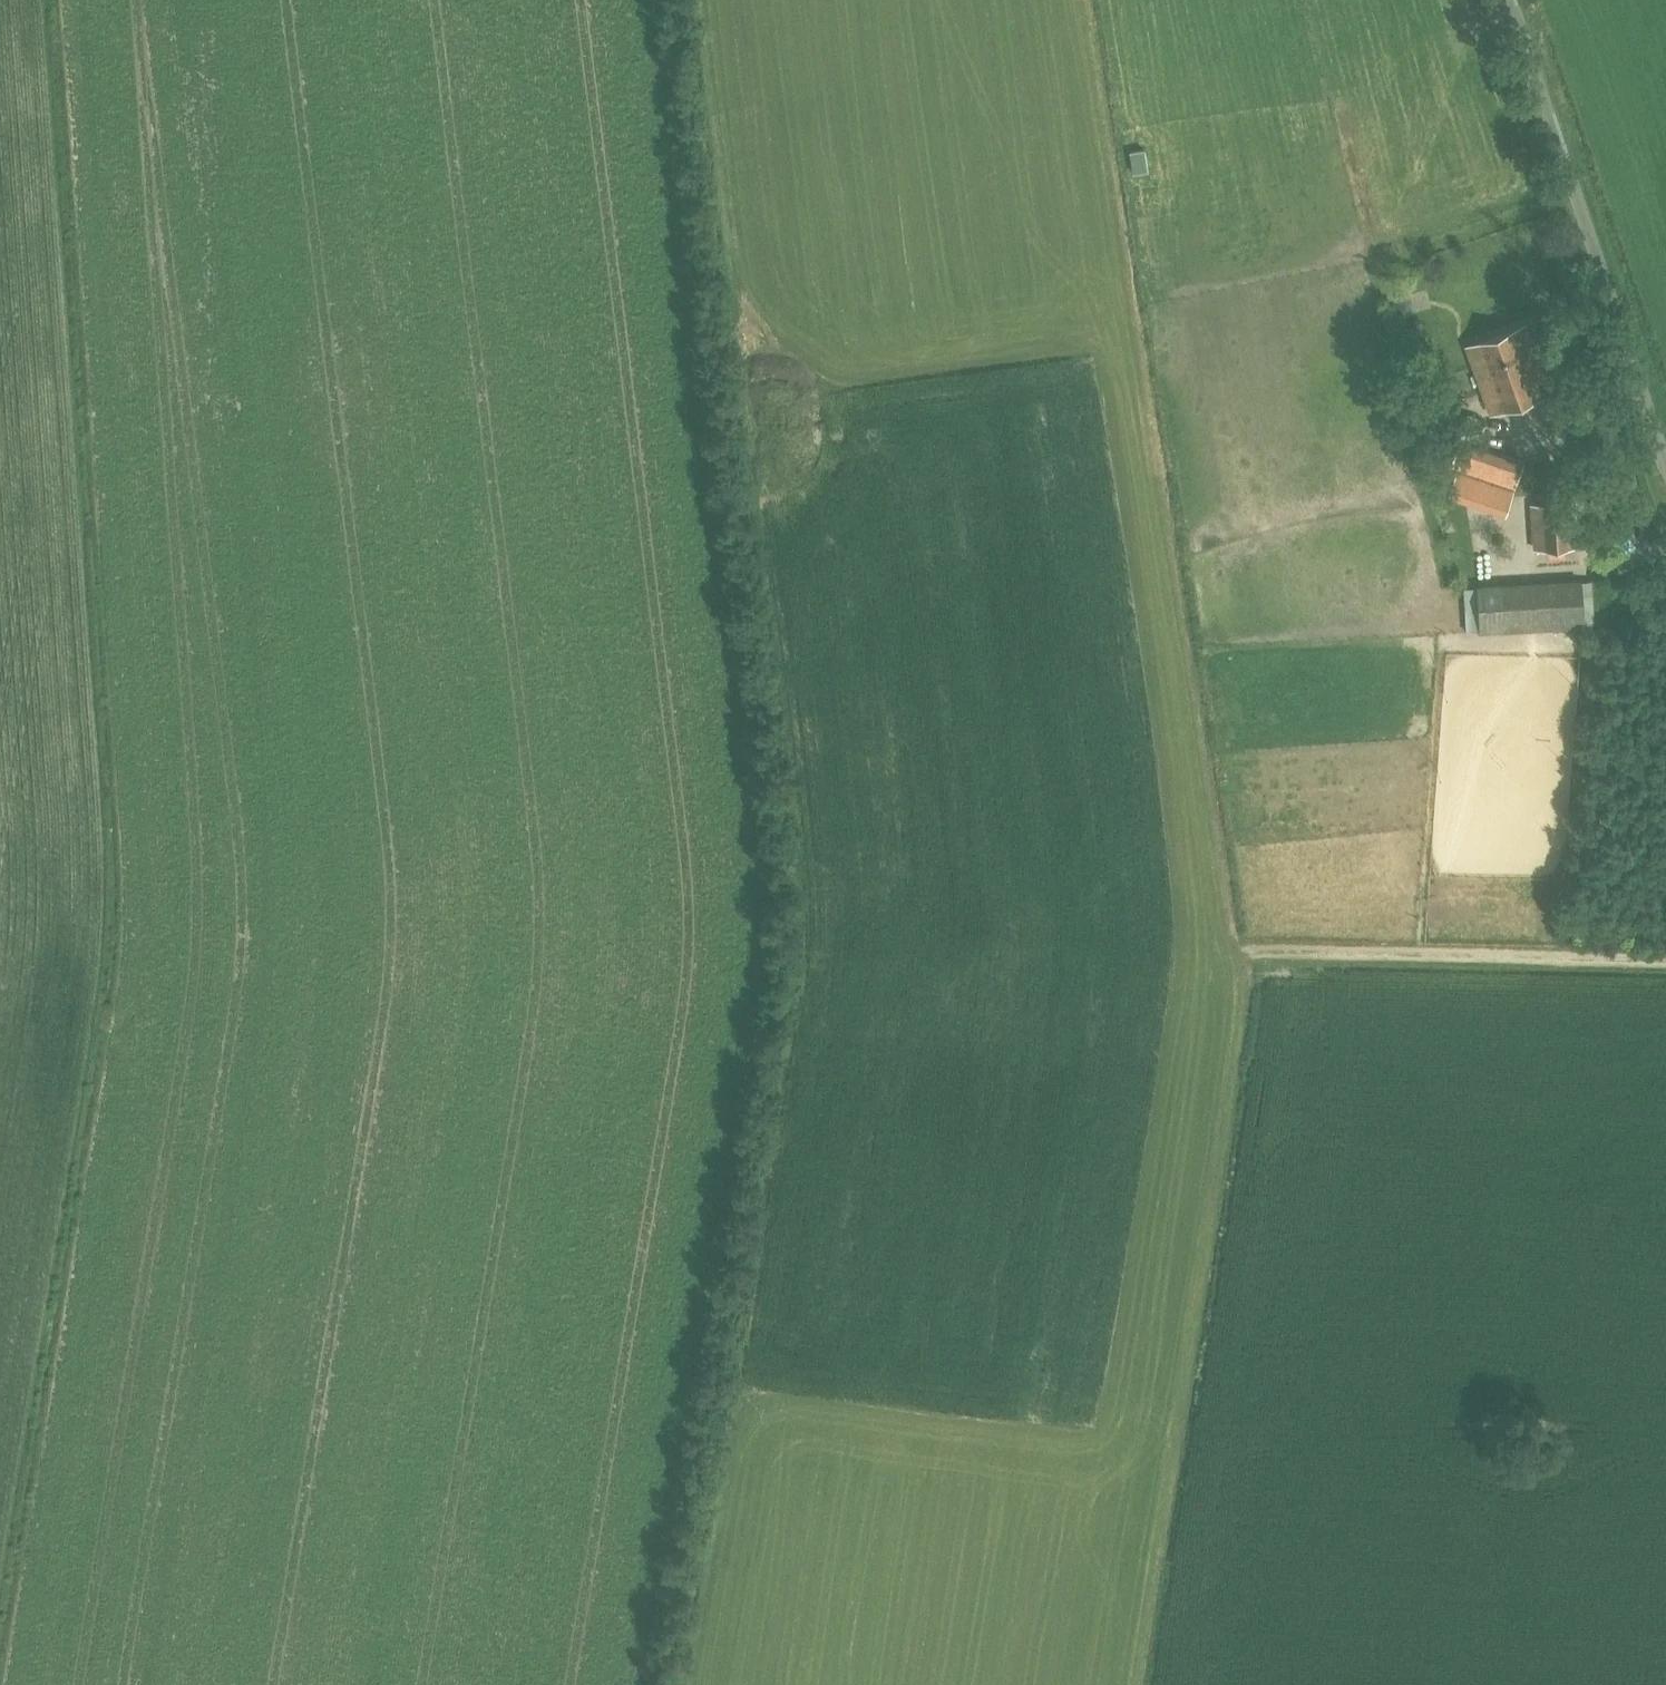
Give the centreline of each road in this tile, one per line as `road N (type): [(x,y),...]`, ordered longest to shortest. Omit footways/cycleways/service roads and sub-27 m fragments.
road 1 (unclassified): [(1665,430),(1515,0)]

